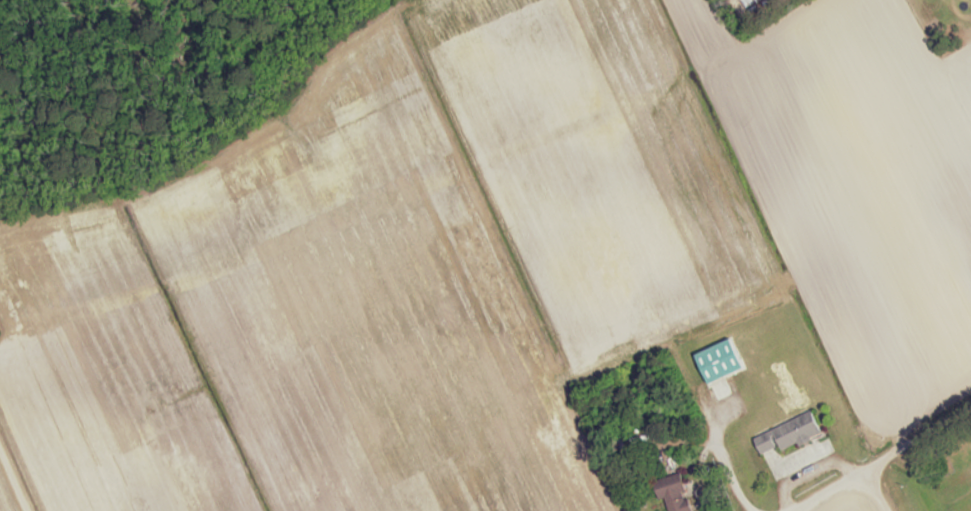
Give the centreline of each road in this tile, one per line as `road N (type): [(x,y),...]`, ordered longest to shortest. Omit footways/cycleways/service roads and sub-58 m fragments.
road 1 (residential): [(970,410),(801,510)]

